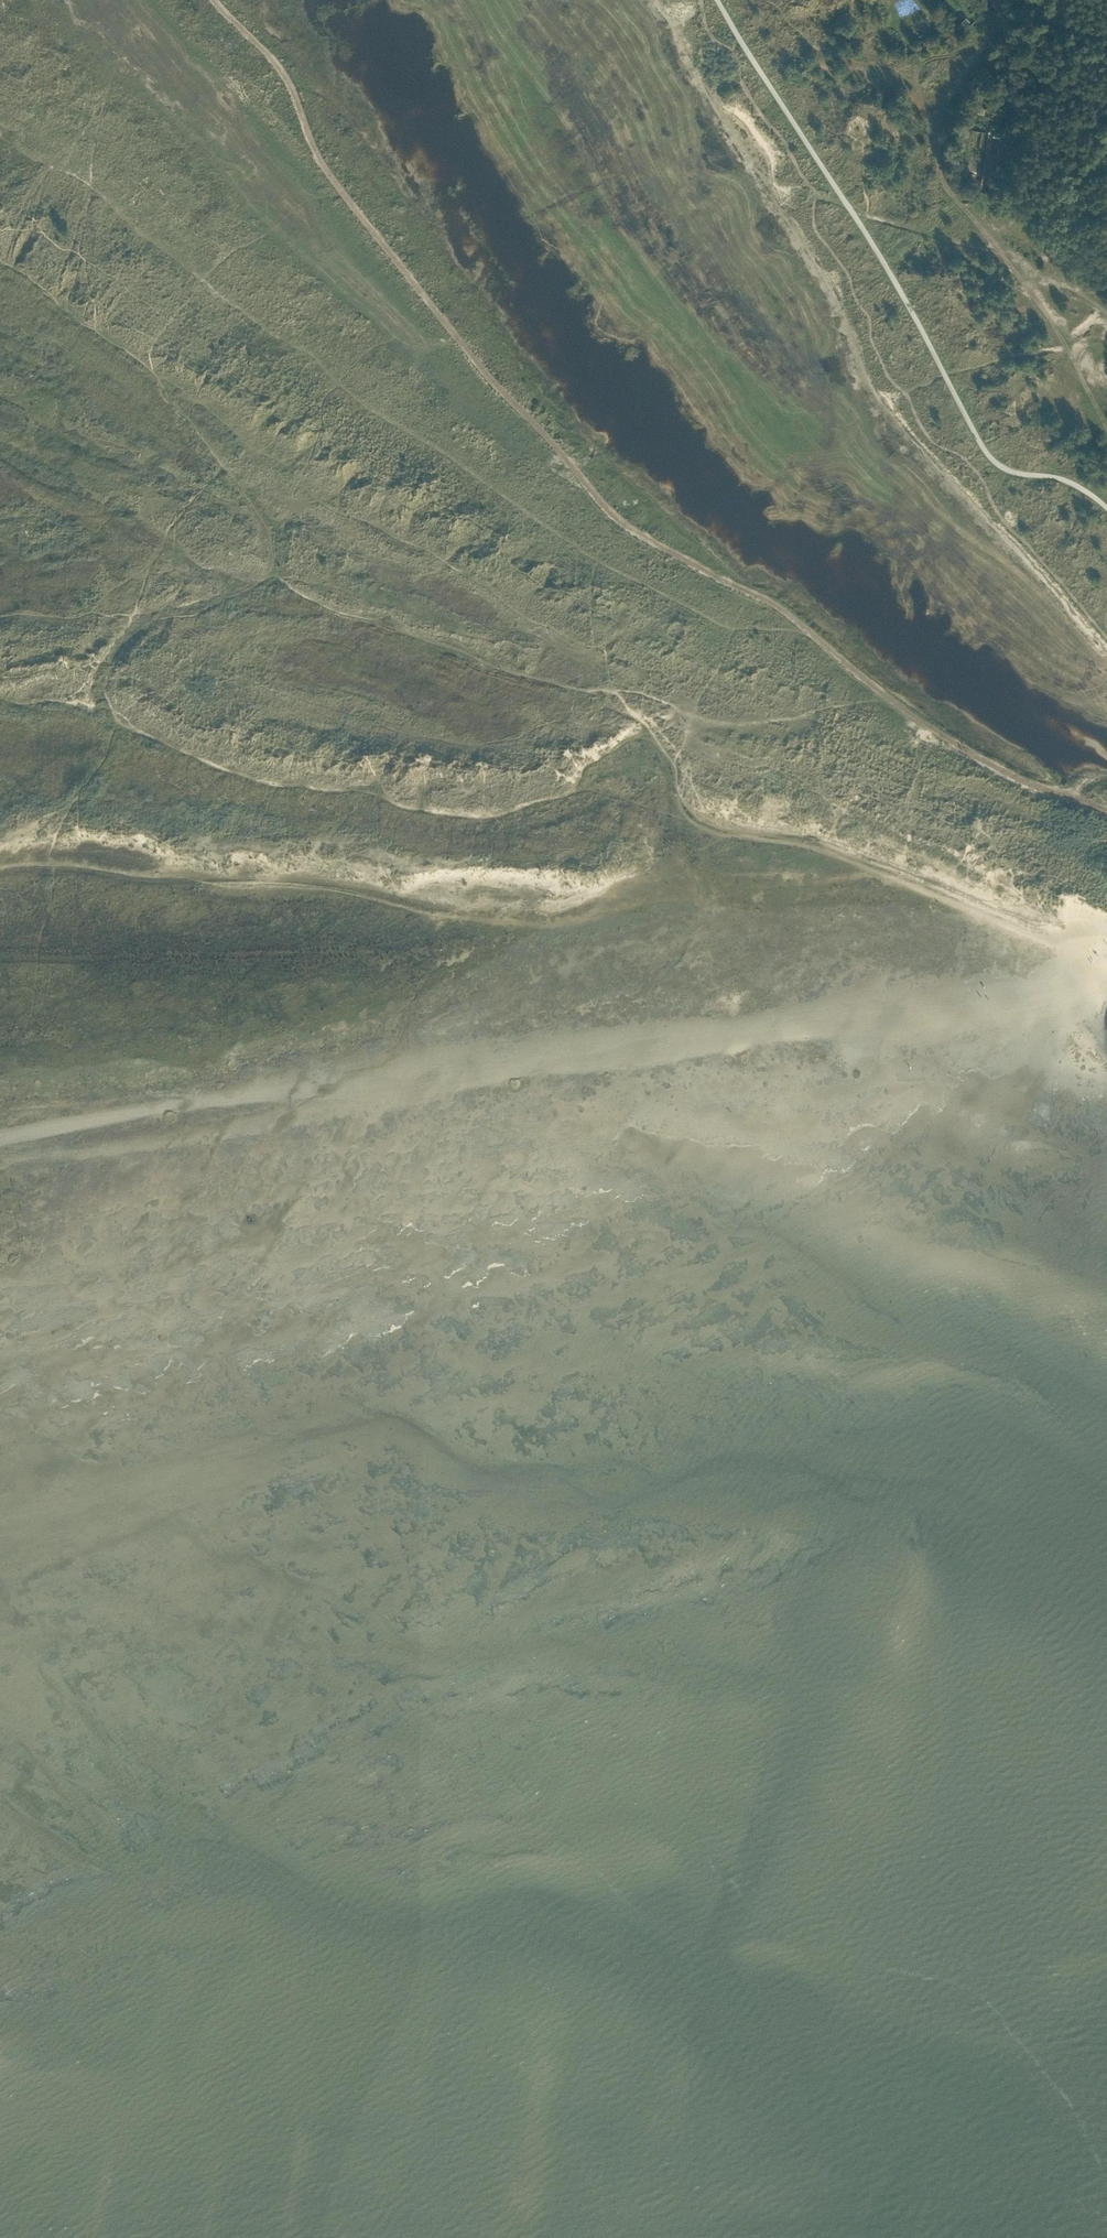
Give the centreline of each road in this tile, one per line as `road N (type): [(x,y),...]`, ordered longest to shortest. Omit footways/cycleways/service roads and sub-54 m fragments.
road 1 (track): [(1106,812),(1038,792),(995,769),(901,707),(774,602),(677,557),(613,514),(393,254),(318,158),(273,57),(214,0)]
road 2 (track): [(1106,975),(955,1008),(601,1038),(0,1132)]

